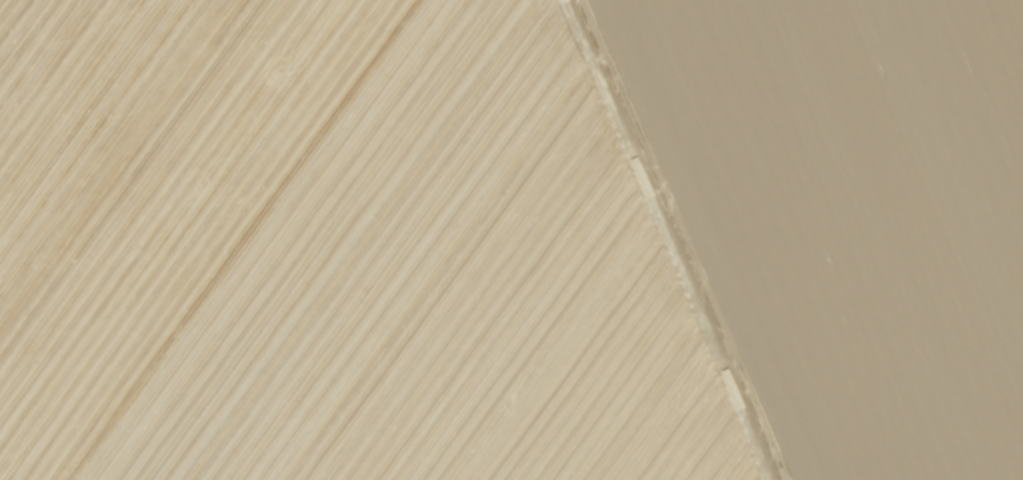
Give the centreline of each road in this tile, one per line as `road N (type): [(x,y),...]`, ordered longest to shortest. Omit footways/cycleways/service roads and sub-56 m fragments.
road 1 (track): [(780,479),(575,0)]

